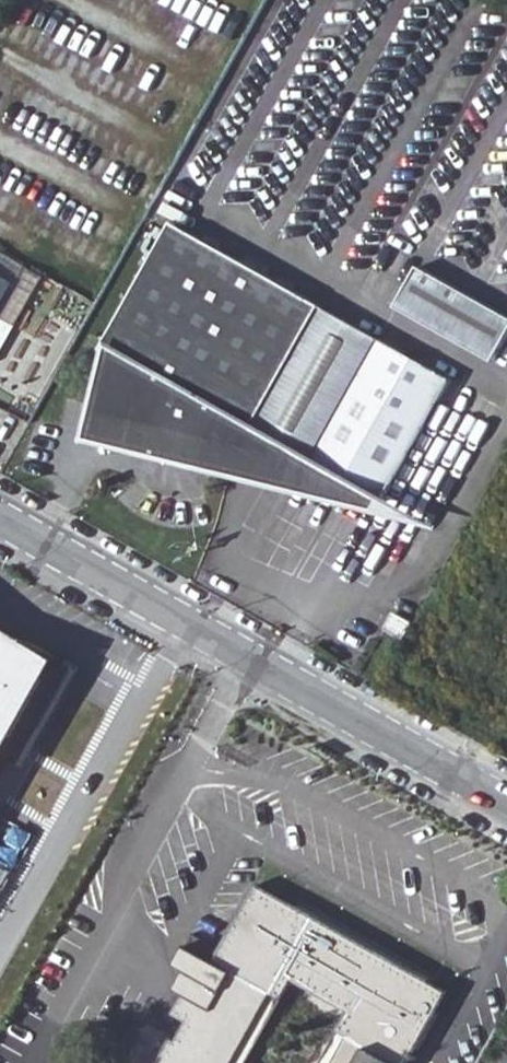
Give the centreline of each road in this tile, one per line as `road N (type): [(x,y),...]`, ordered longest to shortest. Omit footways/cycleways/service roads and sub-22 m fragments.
road 1 (residential): [(506,807),(0,522)]

